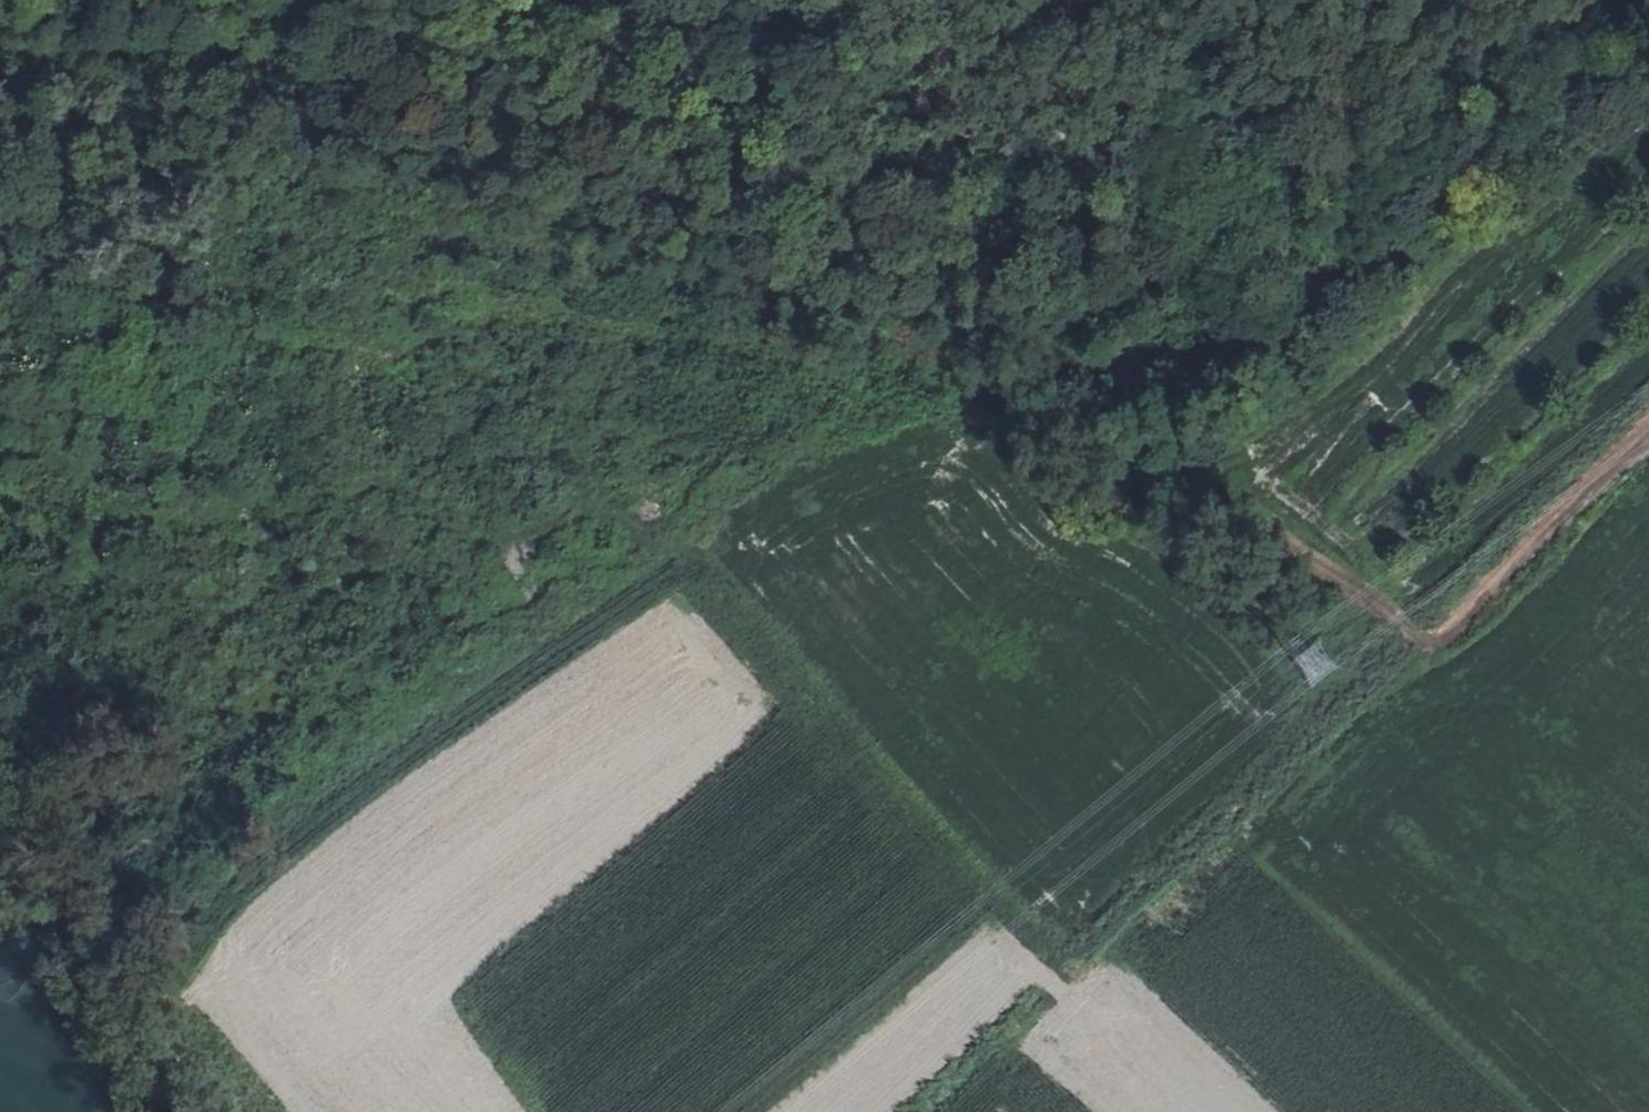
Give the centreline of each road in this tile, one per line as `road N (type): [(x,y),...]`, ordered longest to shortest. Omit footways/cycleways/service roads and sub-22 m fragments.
road 1 (track): [(1648,398),(1395,596)]

